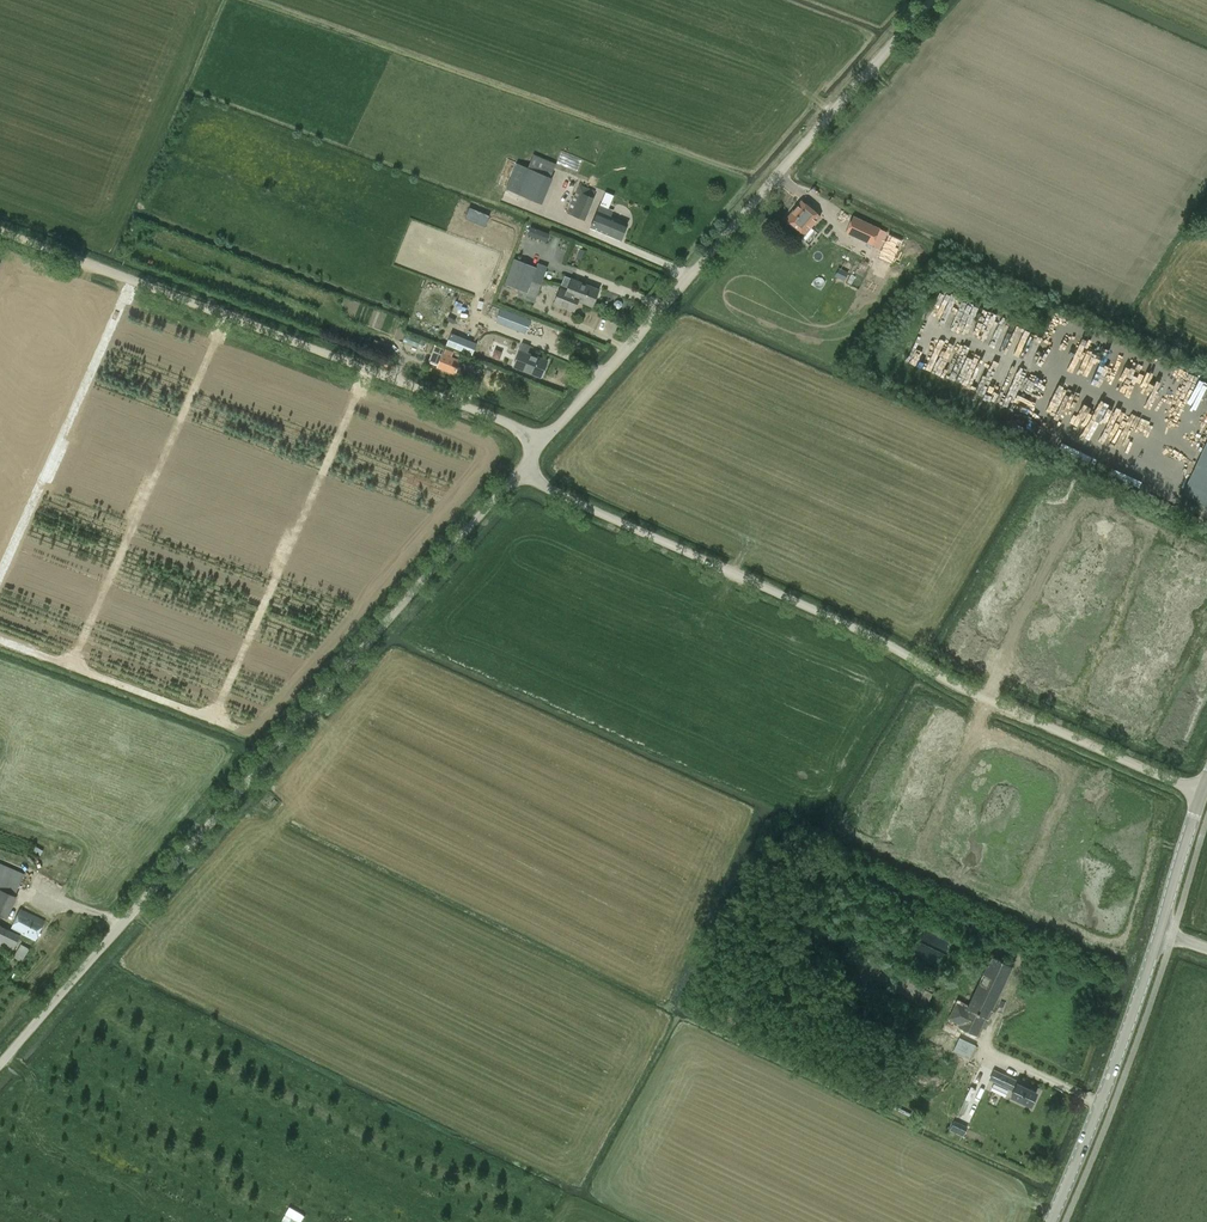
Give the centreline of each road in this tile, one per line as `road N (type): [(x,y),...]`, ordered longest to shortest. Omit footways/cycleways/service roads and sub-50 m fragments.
road 1 (unclassified): [(0,1067),(518,473)]
road 2 (unclassified): [(1200,796),(970,694),(914,658),(518,473)]
road 3 (unclassified): [(542,442),(935,0)]
road 4 (unclassified): [(542,442),(510,423),(0,230)]
road 5 (tertiary): [(1052,1221),(1161,932)]
road 6 (tertiary): [(1161,932),(1200,796)]

